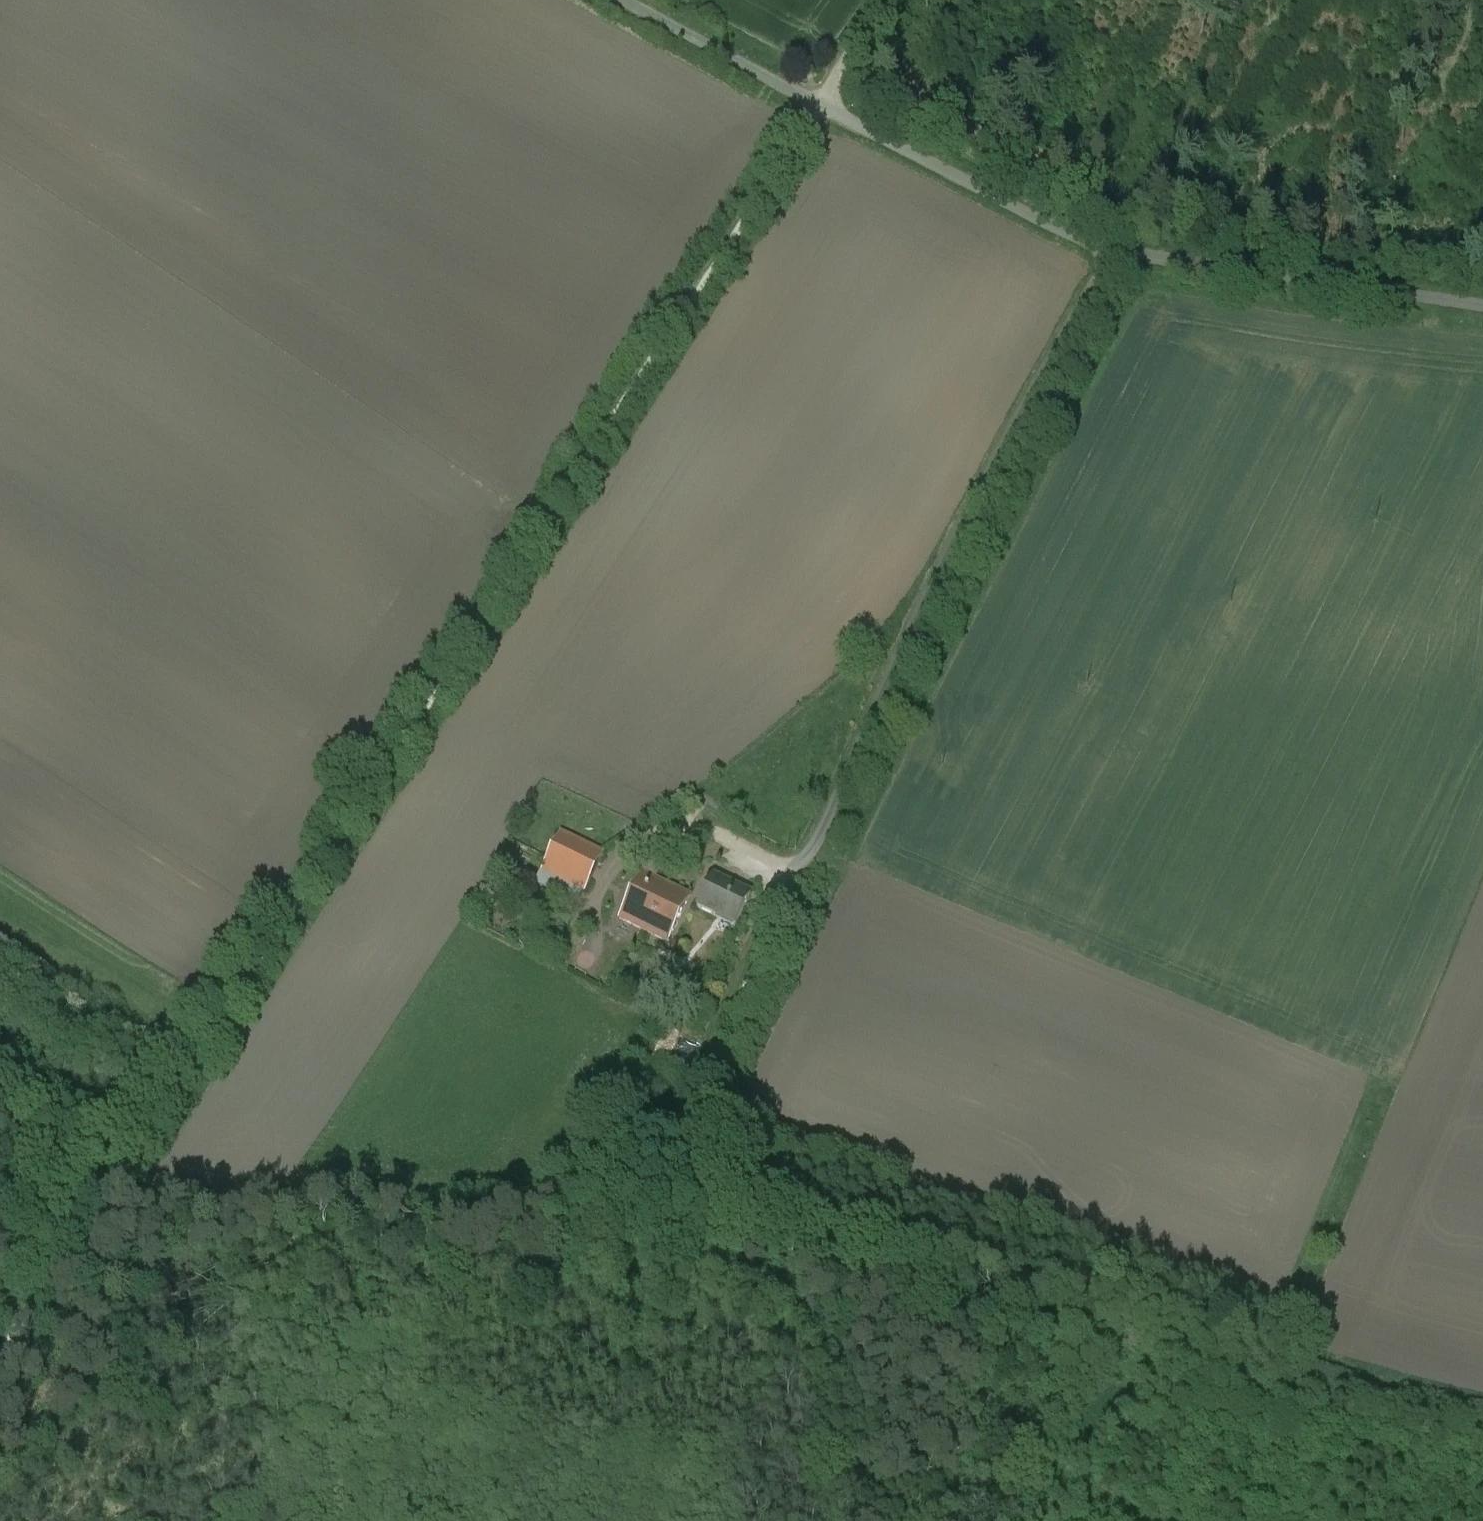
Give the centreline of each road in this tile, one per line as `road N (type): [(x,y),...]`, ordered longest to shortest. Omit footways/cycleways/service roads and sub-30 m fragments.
road 1 (track): [(0,1361),(359,796),(819,106)]
road 2 (unclassified): [(819,106),(1118,256),(1482,310)]
road 3 (track): [(619,0),(819,106)]
road 4 (track): [(819,106),(888,0)]

